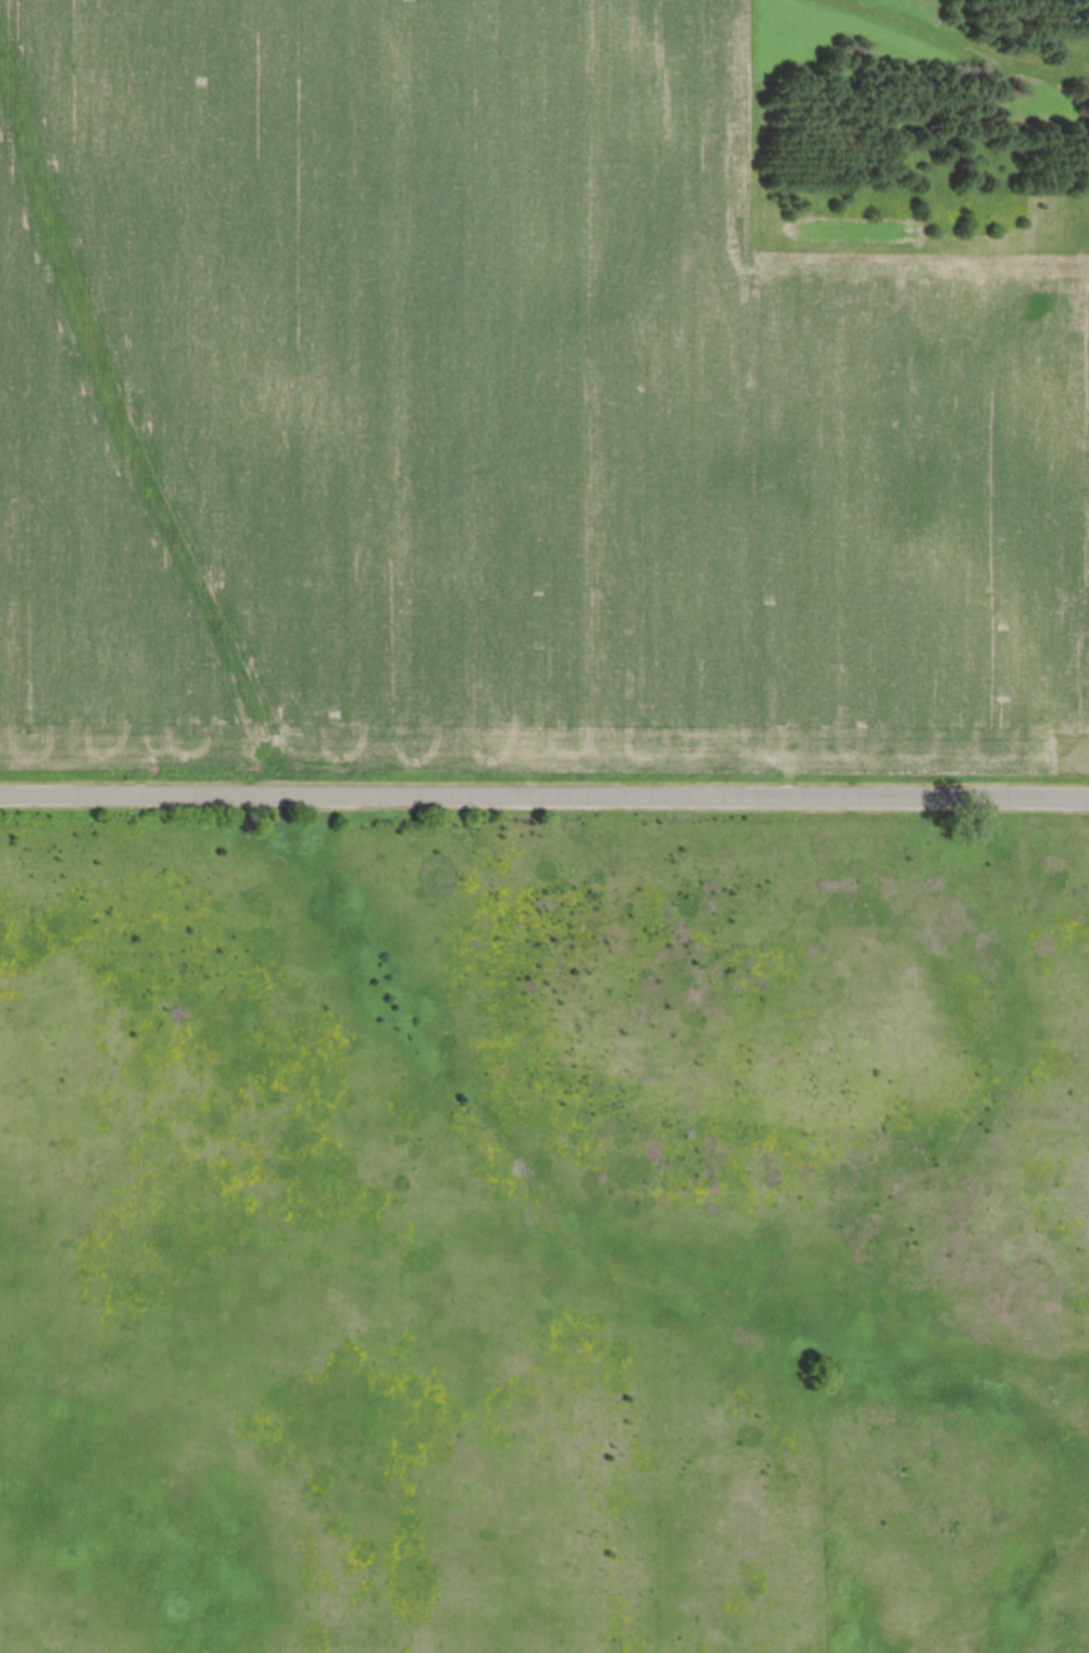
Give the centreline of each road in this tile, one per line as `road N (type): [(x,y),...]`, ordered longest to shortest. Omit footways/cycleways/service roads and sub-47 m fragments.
road 1 (residential): [(0,795),(1088,799)]

